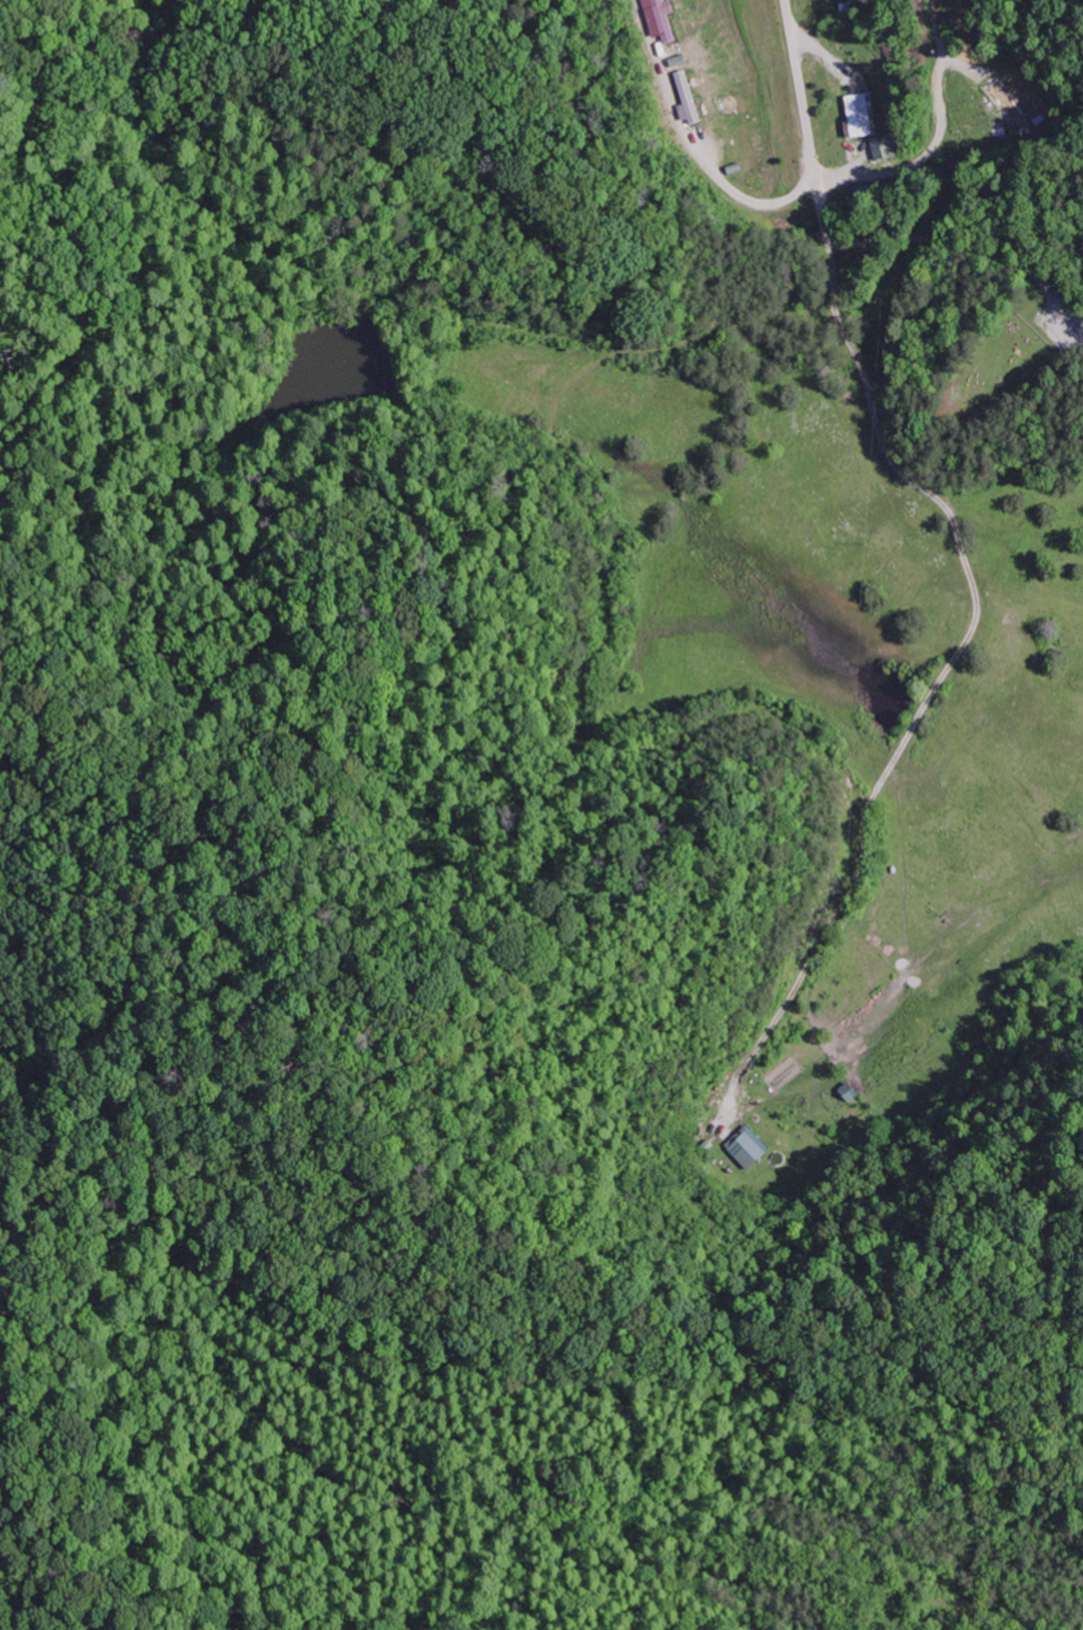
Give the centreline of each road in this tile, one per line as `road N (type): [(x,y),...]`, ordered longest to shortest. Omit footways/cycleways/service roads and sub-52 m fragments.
road 1 (residential): [(786,0),(829,242),(934,239),(981,247),(1038,276),(1082,321)]

